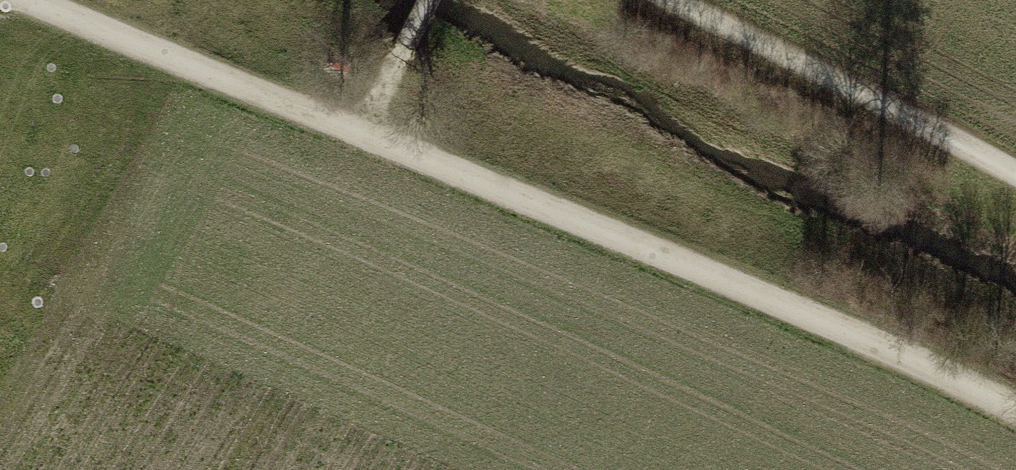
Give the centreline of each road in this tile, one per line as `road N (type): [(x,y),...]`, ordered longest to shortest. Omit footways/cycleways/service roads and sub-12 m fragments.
road 1 (track): [(1015,407),(840,321),(364,137)]
road 2 (track): [(675,0),(1015,175)]
road 3 (track): [(364,137),(32,0)]

